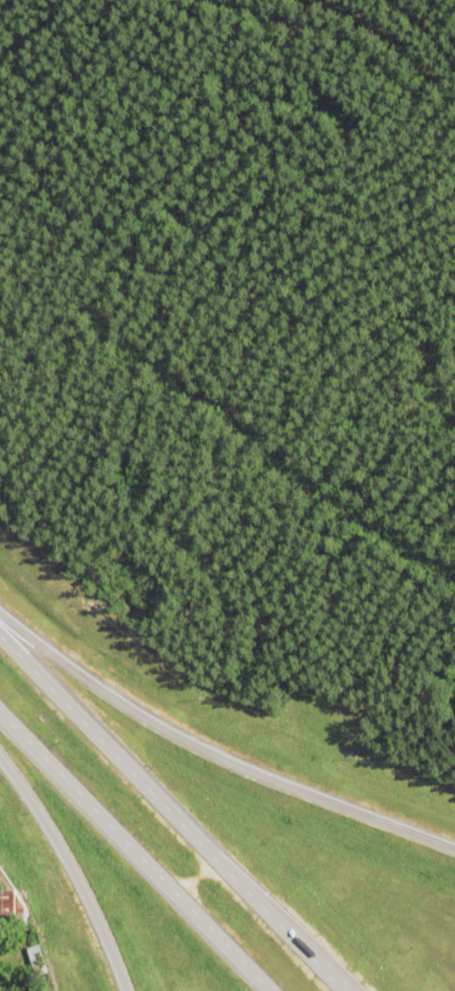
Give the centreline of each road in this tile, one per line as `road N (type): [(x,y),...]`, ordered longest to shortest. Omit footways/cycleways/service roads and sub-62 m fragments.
road 1 (trunk): [(454,850),(206,748),(0,617)]
road 2 (trunk): [(352,990),(0,632)]
road 3 (trunk): [(0,718),(264,990)]
road 4 (trunk): [(0,760),(70,867),(124,990)]

